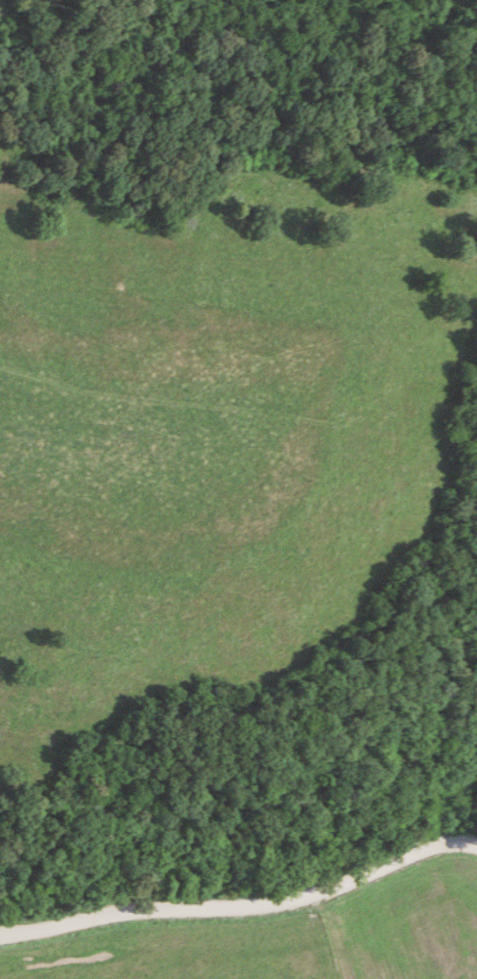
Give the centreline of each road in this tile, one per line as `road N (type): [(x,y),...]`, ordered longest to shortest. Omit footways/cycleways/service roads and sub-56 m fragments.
road 1 (residential): [(476,847),(431,851),(309,898),(122,912),(0,935)]

